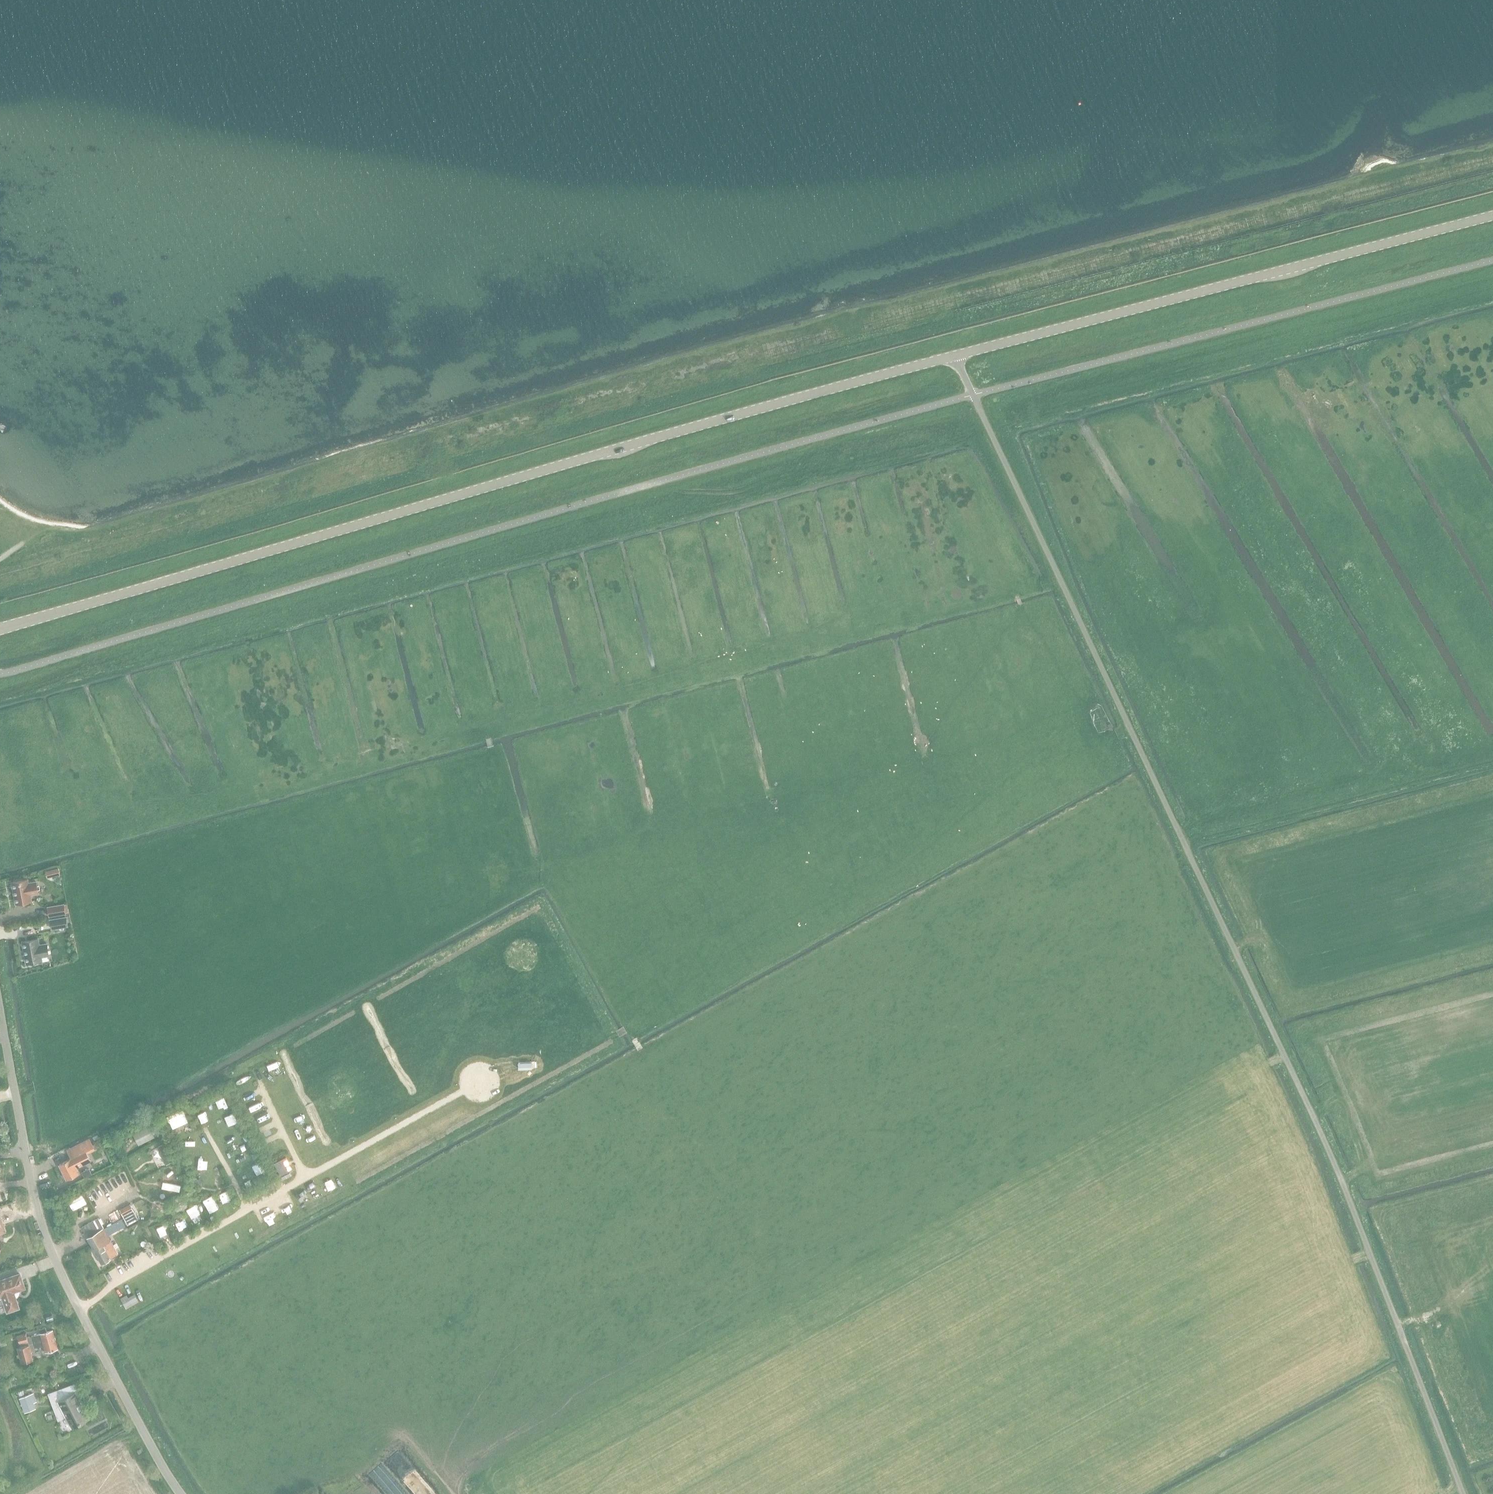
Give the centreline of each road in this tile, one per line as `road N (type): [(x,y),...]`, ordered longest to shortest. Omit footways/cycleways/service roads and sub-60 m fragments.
road 1 (tertiary): [(1462,1493),(1304,1100),(955,357)]
road 2 (tertiary): [(0,628),(955,357)]
road 3 (tertiary): [(955,357),(1492,216)]
road 4 (unclassified): [(181,1493),(51,1253),(0,1014)]

